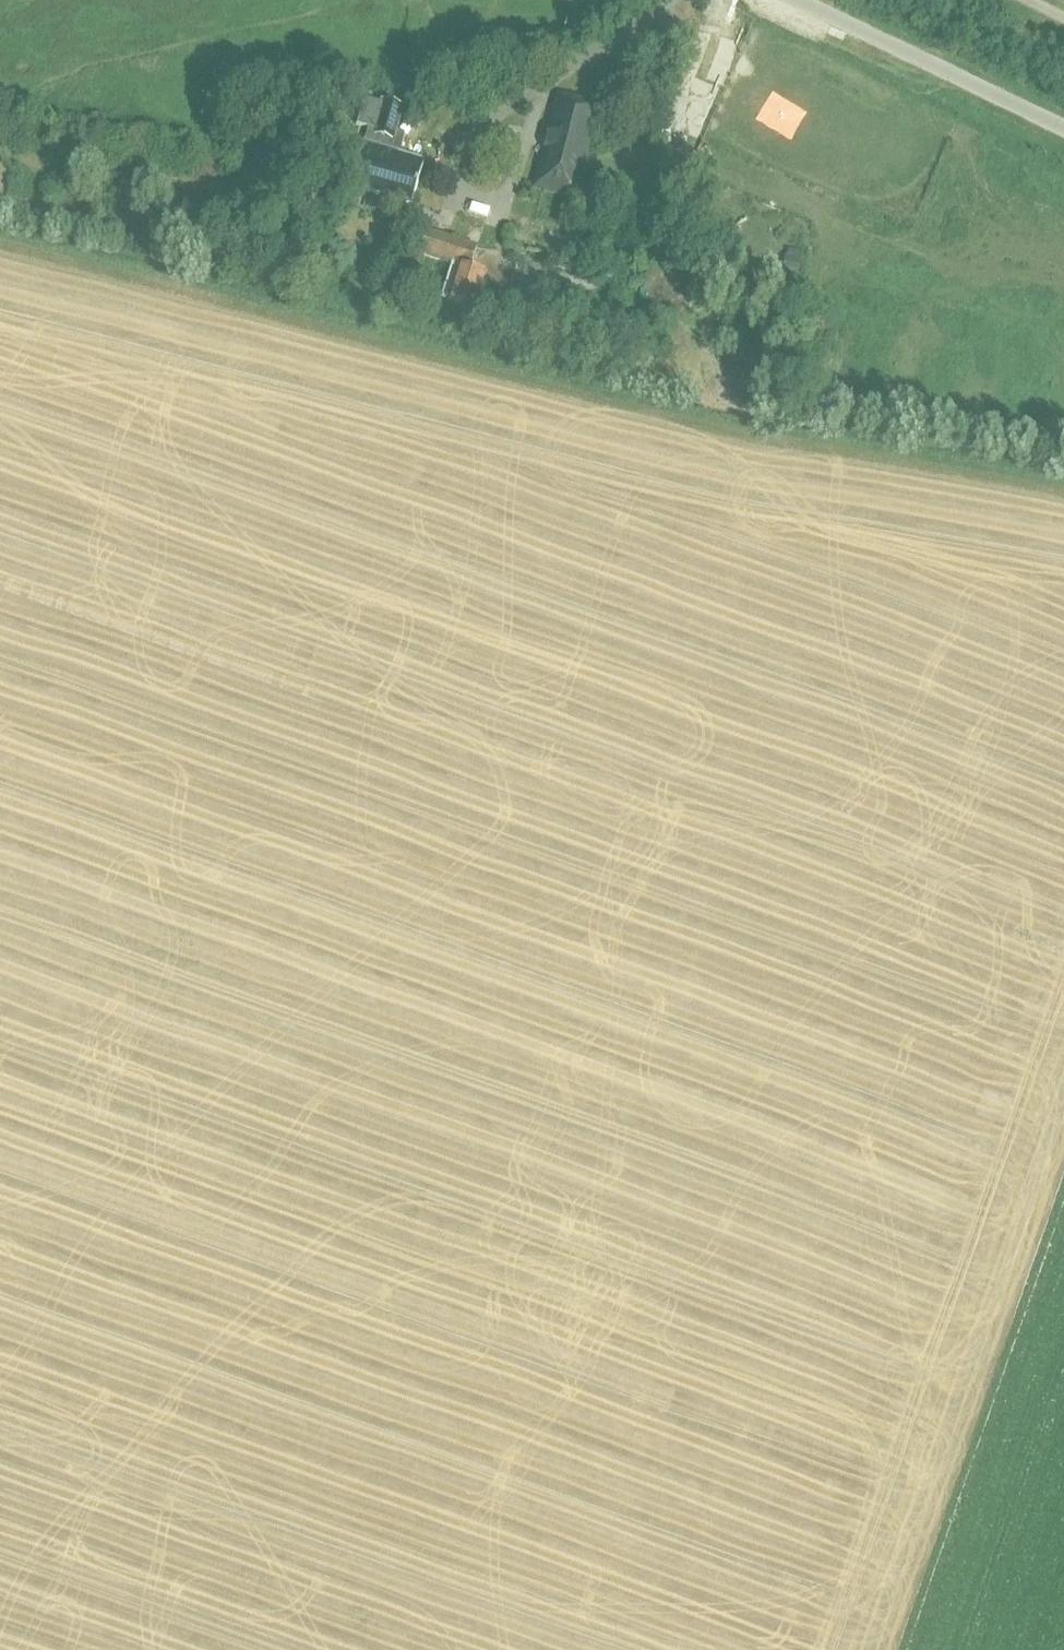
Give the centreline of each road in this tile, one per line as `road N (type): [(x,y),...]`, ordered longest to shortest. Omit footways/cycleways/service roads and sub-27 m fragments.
road 1 (unclassified): [(796,0),(1063,128)]

